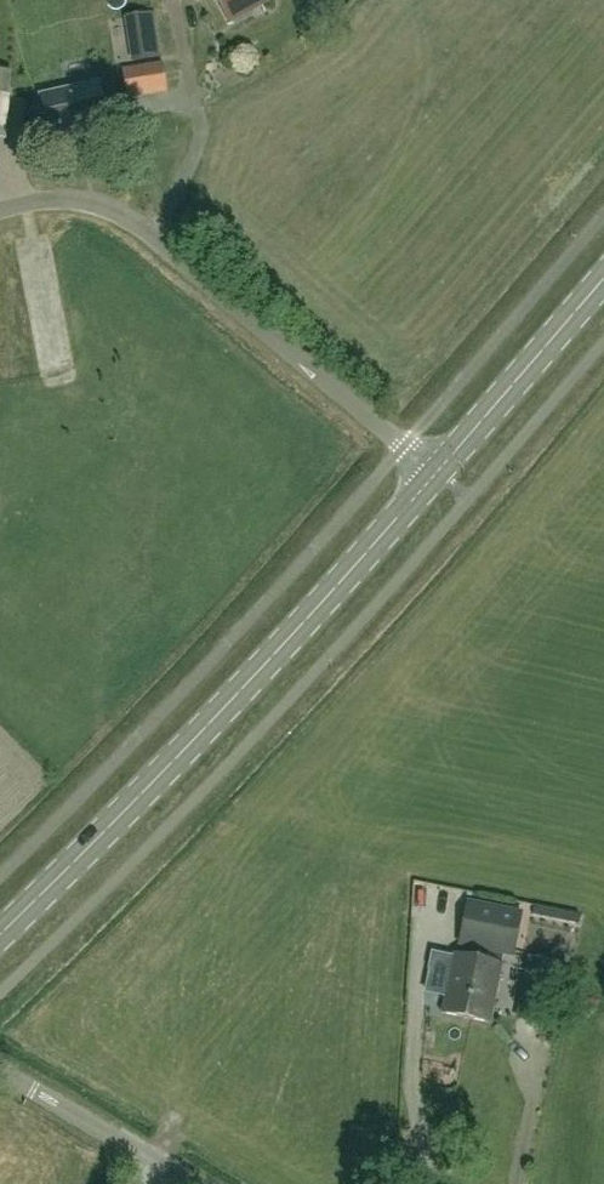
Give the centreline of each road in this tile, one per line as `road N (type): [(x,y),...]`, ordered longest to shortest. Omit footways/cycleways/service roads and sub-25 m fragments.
road 1 (secondary): [(0,938),(189,748),(436,480)]
road 2 (unclassified): [(436,480),(127,197),(41,172),(0,184)]
road 3 (secondary): [(436,480),(603,283)]
road 4 (unclassified): [(188,1183),(0,1075)]

